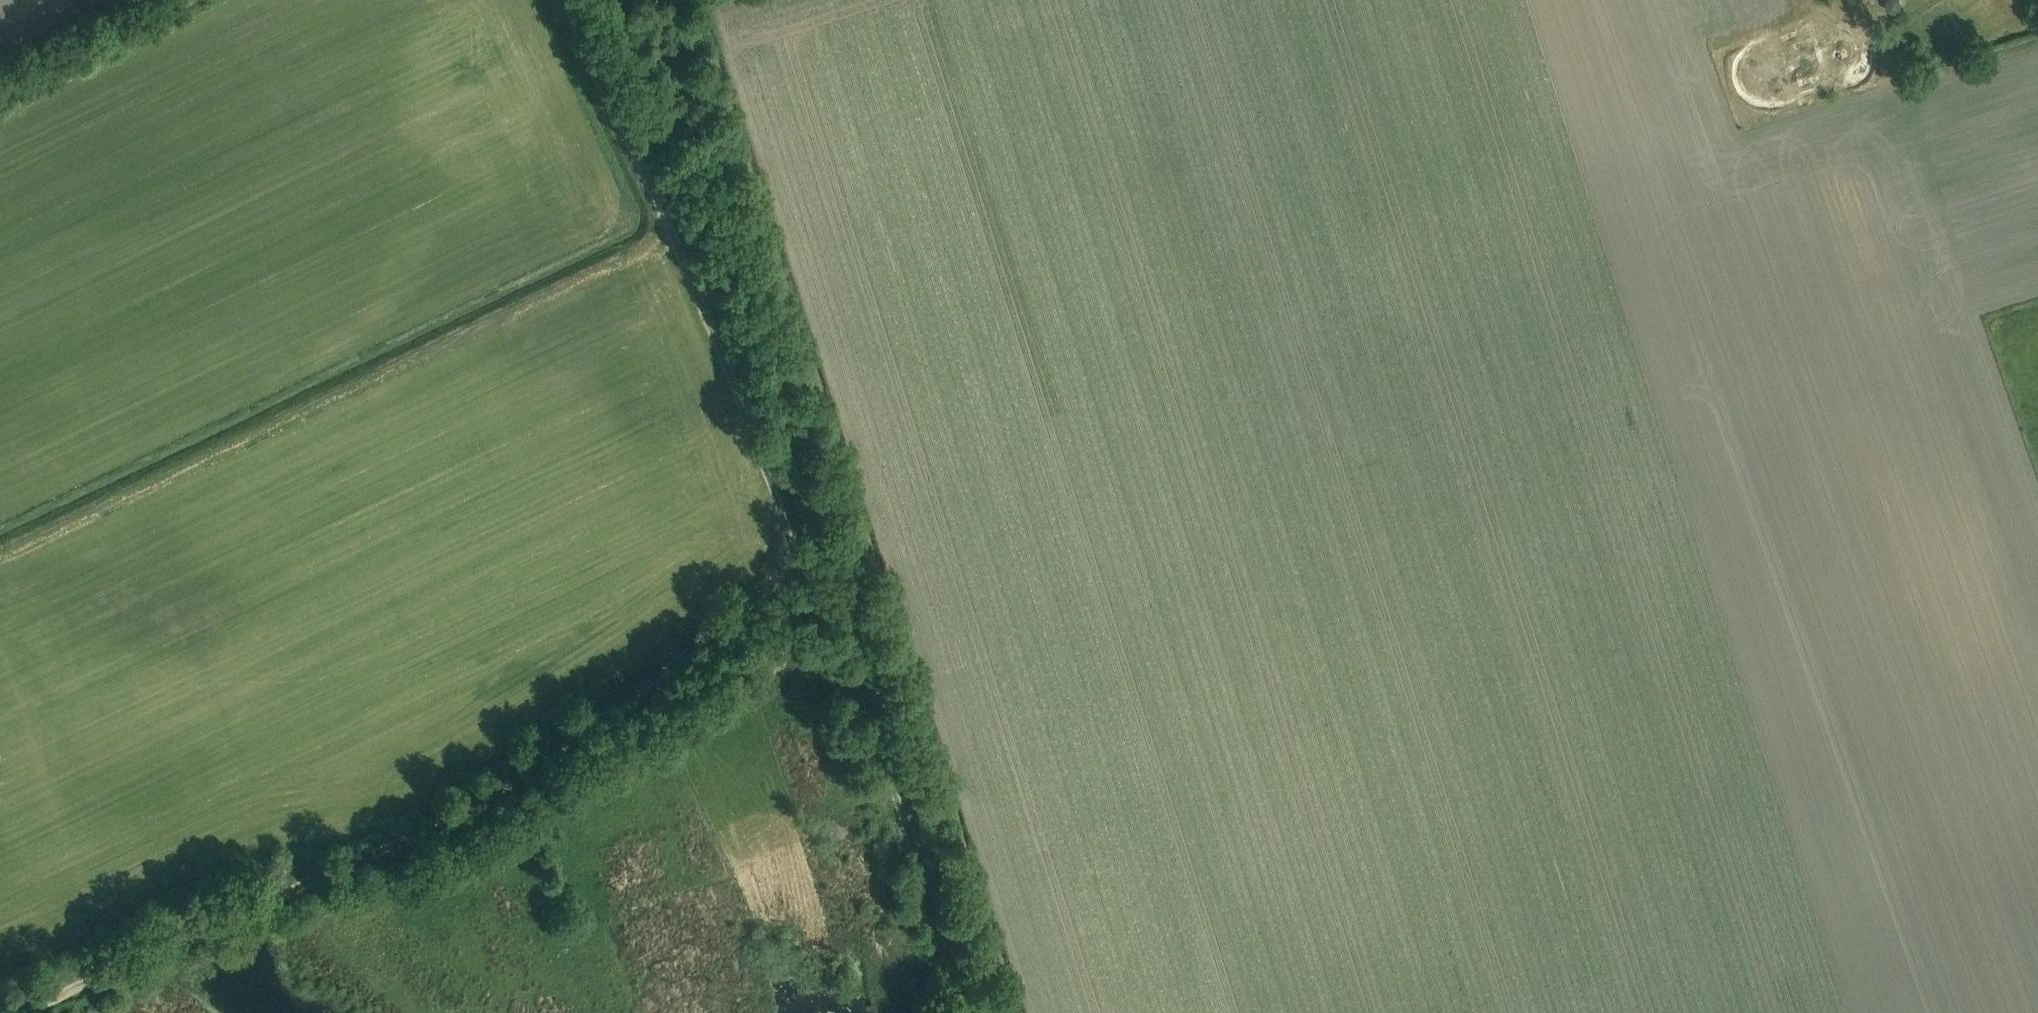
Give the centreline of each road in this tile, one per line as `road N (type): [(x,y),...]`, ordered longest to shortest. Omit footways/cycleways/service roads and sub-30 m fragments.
road 1 (track): [(15,1012),(466,808),(619,707),(808,557)]
road 2 (track): [(808,557),(566,0)]
road 3 (track): [(808,557),(974,1012)]
road 4 (track): [(205,0),(0,97)]

